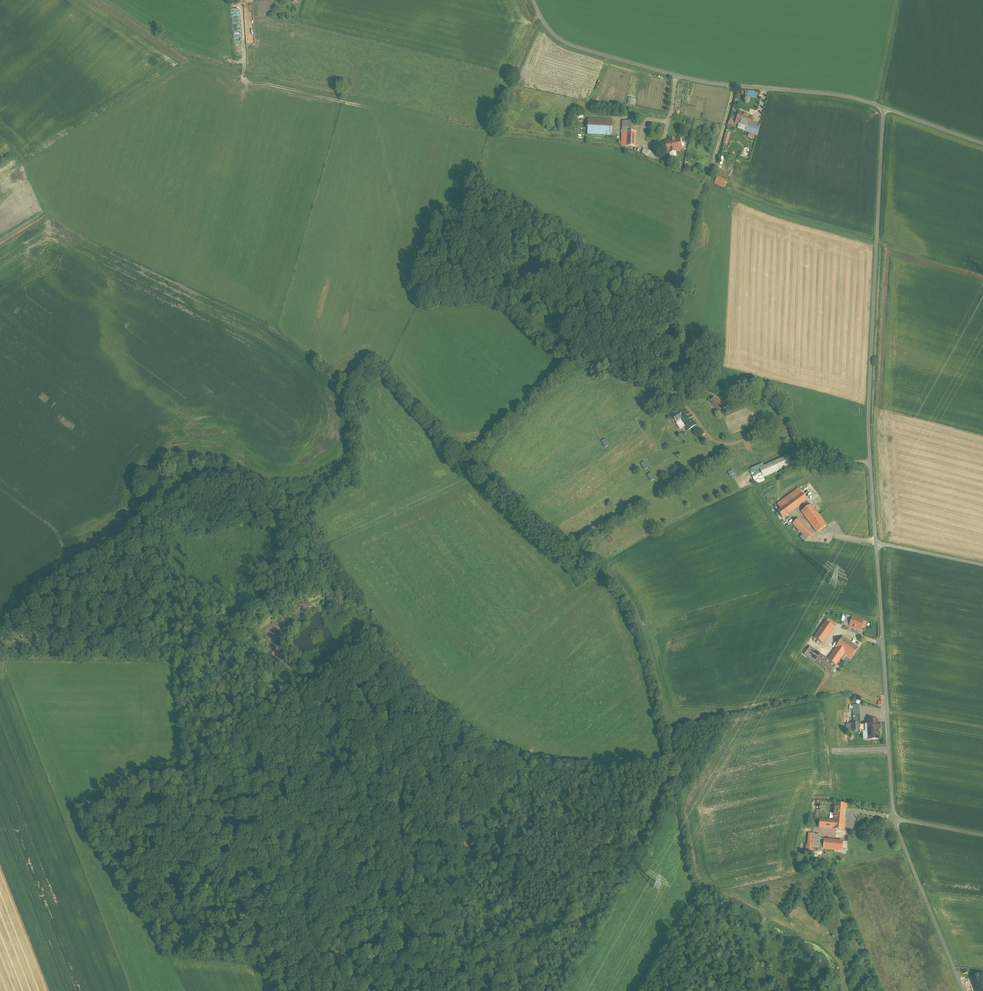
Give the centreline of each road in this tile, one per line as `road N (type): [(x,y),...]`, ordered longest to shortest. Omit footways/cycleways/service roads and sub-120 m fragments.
road 1 (unclassified): [(876,545),(869,402),(884,108)]
road 2 (unclassified): [(531,0),(567,45),(699,82),(884,108)]
road 3 (track): [(870,462),(796,455),(764,401),(730,403),(691,387),(669,396),(692,409),(722,444),(773,434)]
road 4 (unclassified): [(894,819),(876,545)]
road 5 (unclassified): [(962,990),(894,819)]

